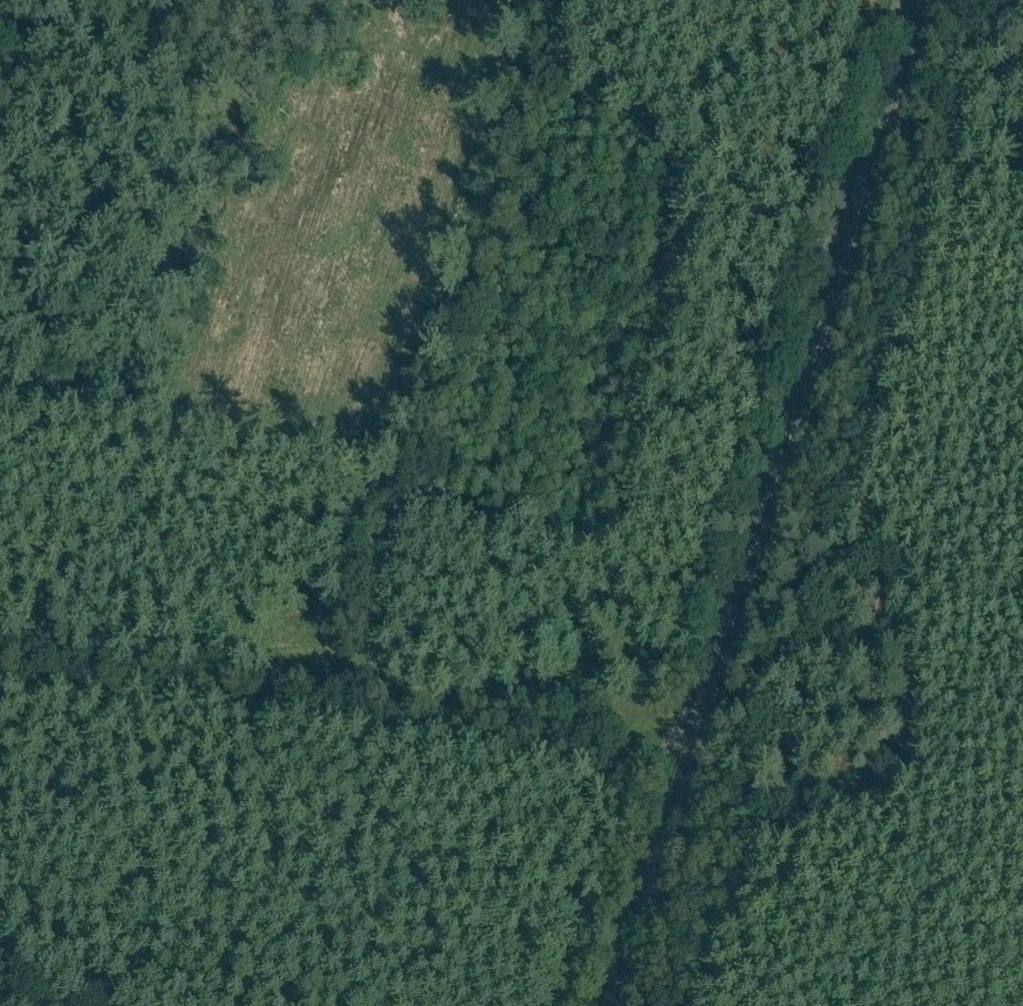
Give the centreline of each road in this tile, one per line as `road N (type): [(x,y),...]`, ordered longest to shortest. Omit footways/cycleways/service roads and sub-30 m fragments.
road 1 (tertiary): [(619,1005),(926,0)]

